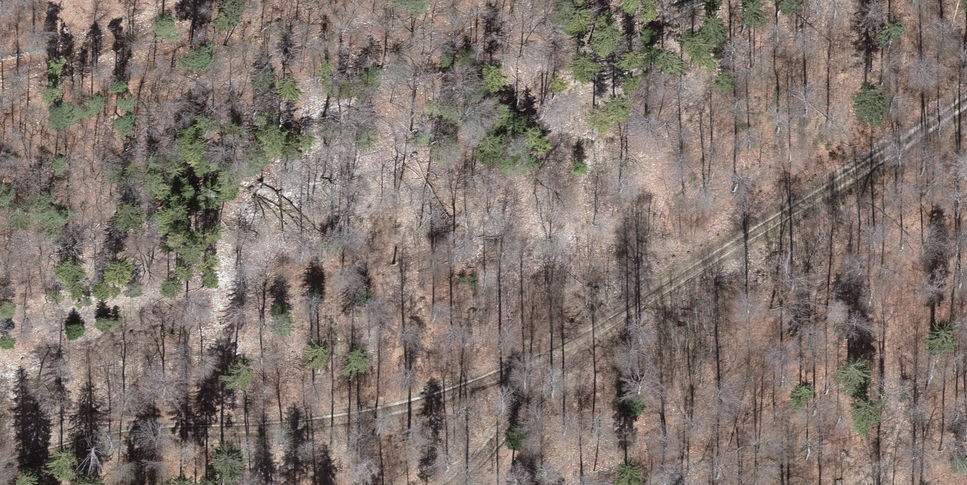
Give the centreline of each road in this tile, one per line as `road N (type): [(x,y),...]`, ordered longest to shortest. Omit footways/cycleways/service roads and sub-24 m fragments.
road 1 (track): [(0,467),(151,435),(449,406),(640,311),(966,100)]
road 2 (track): [(197,0),(90,47),(0,68)]
road 3 (track): [(563,349),(521,418),(450,484)]

